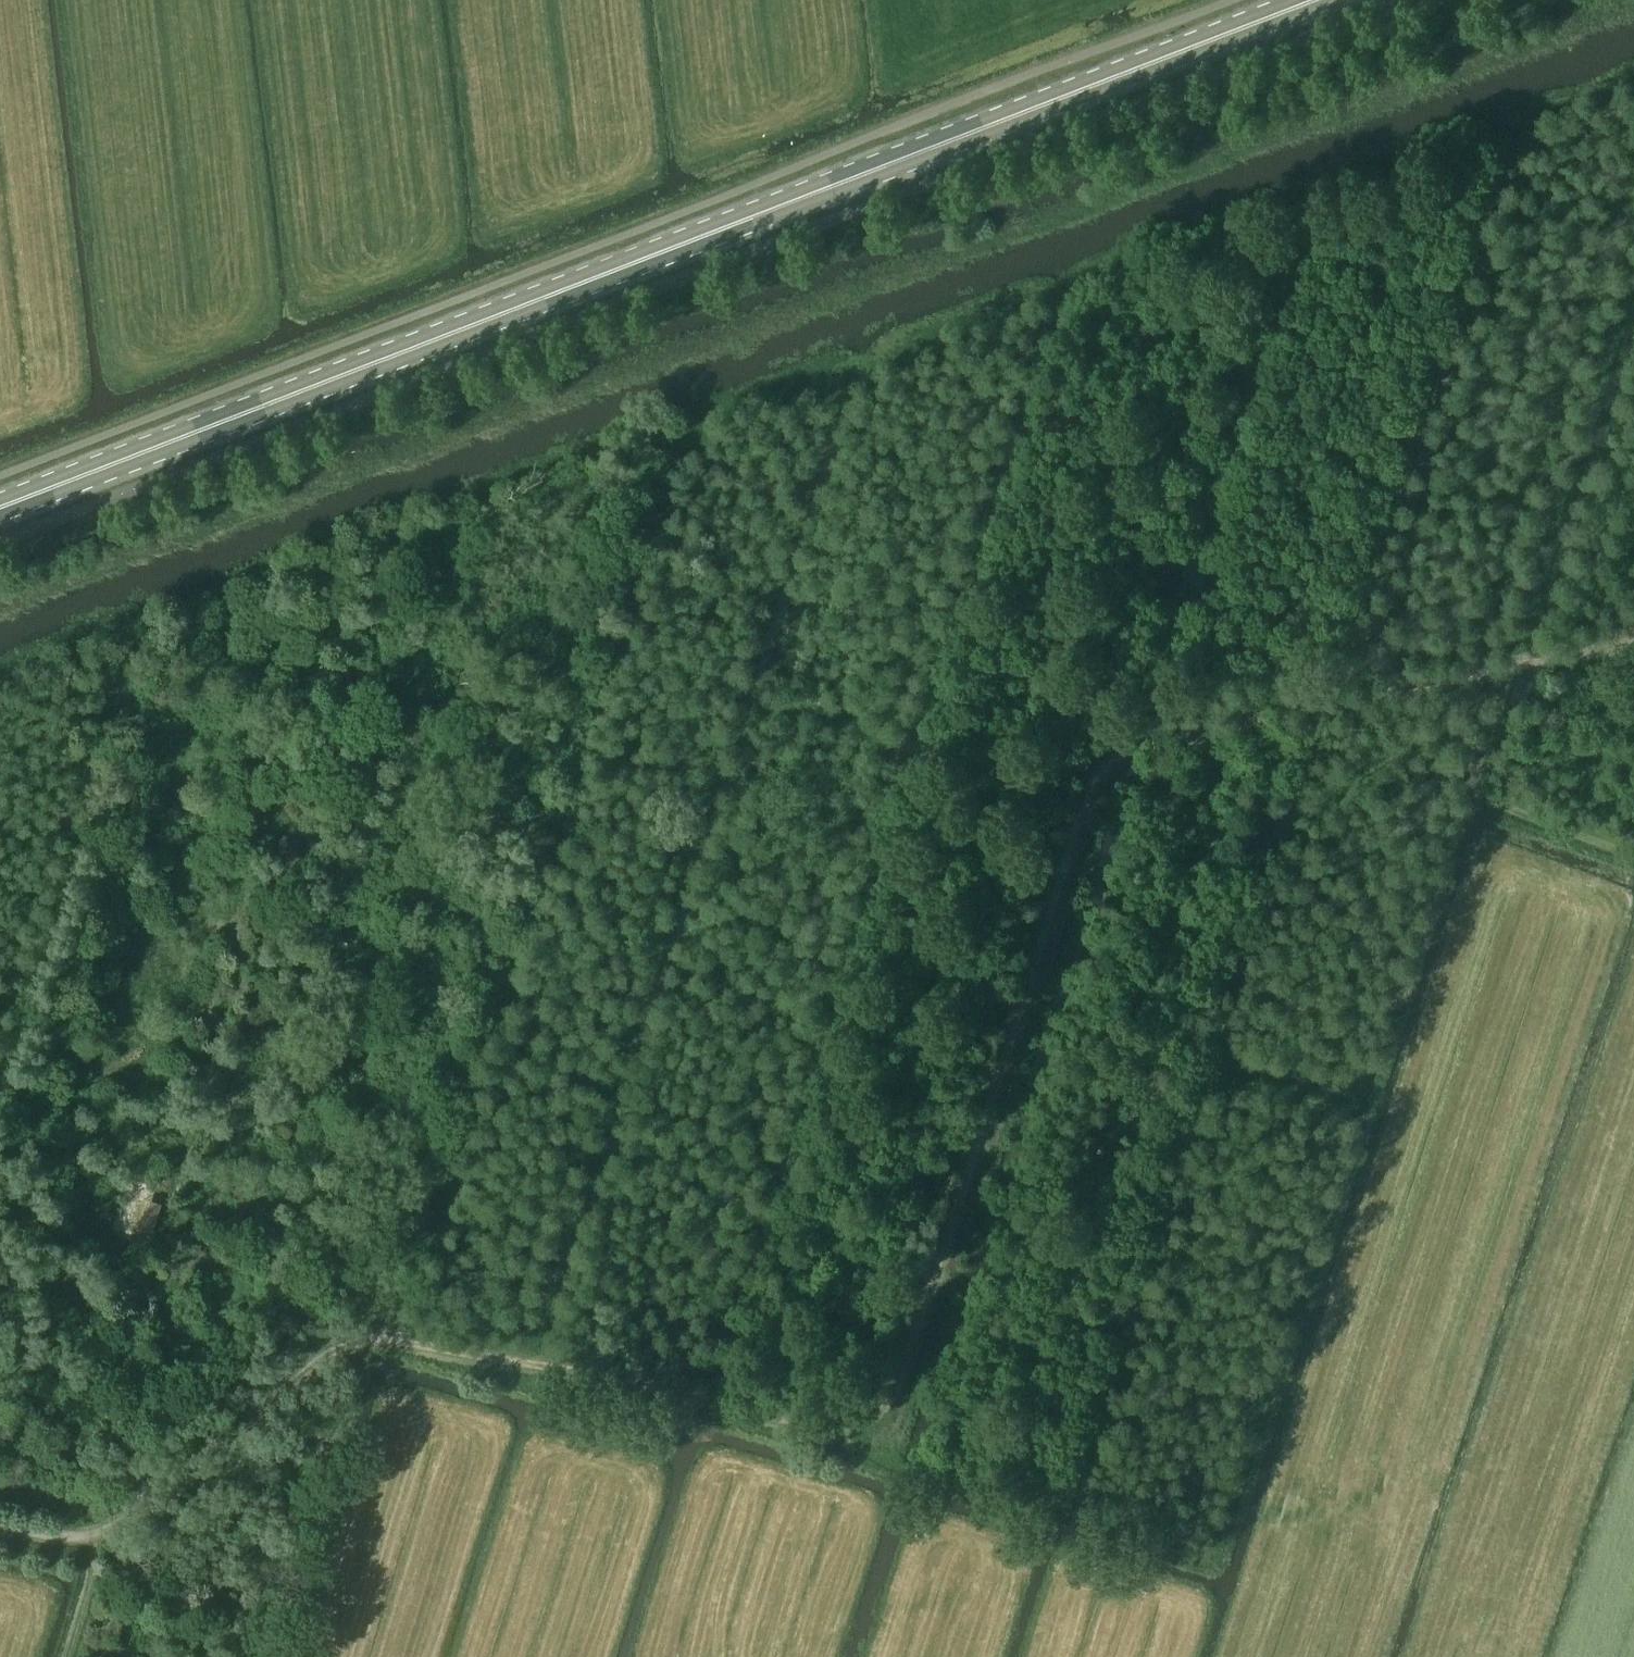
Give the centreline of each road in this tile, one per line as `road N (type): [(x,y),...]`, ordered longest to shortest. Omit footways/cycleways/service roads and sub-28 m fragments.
road 1 (primary): [(0,509),(1314,0)]

